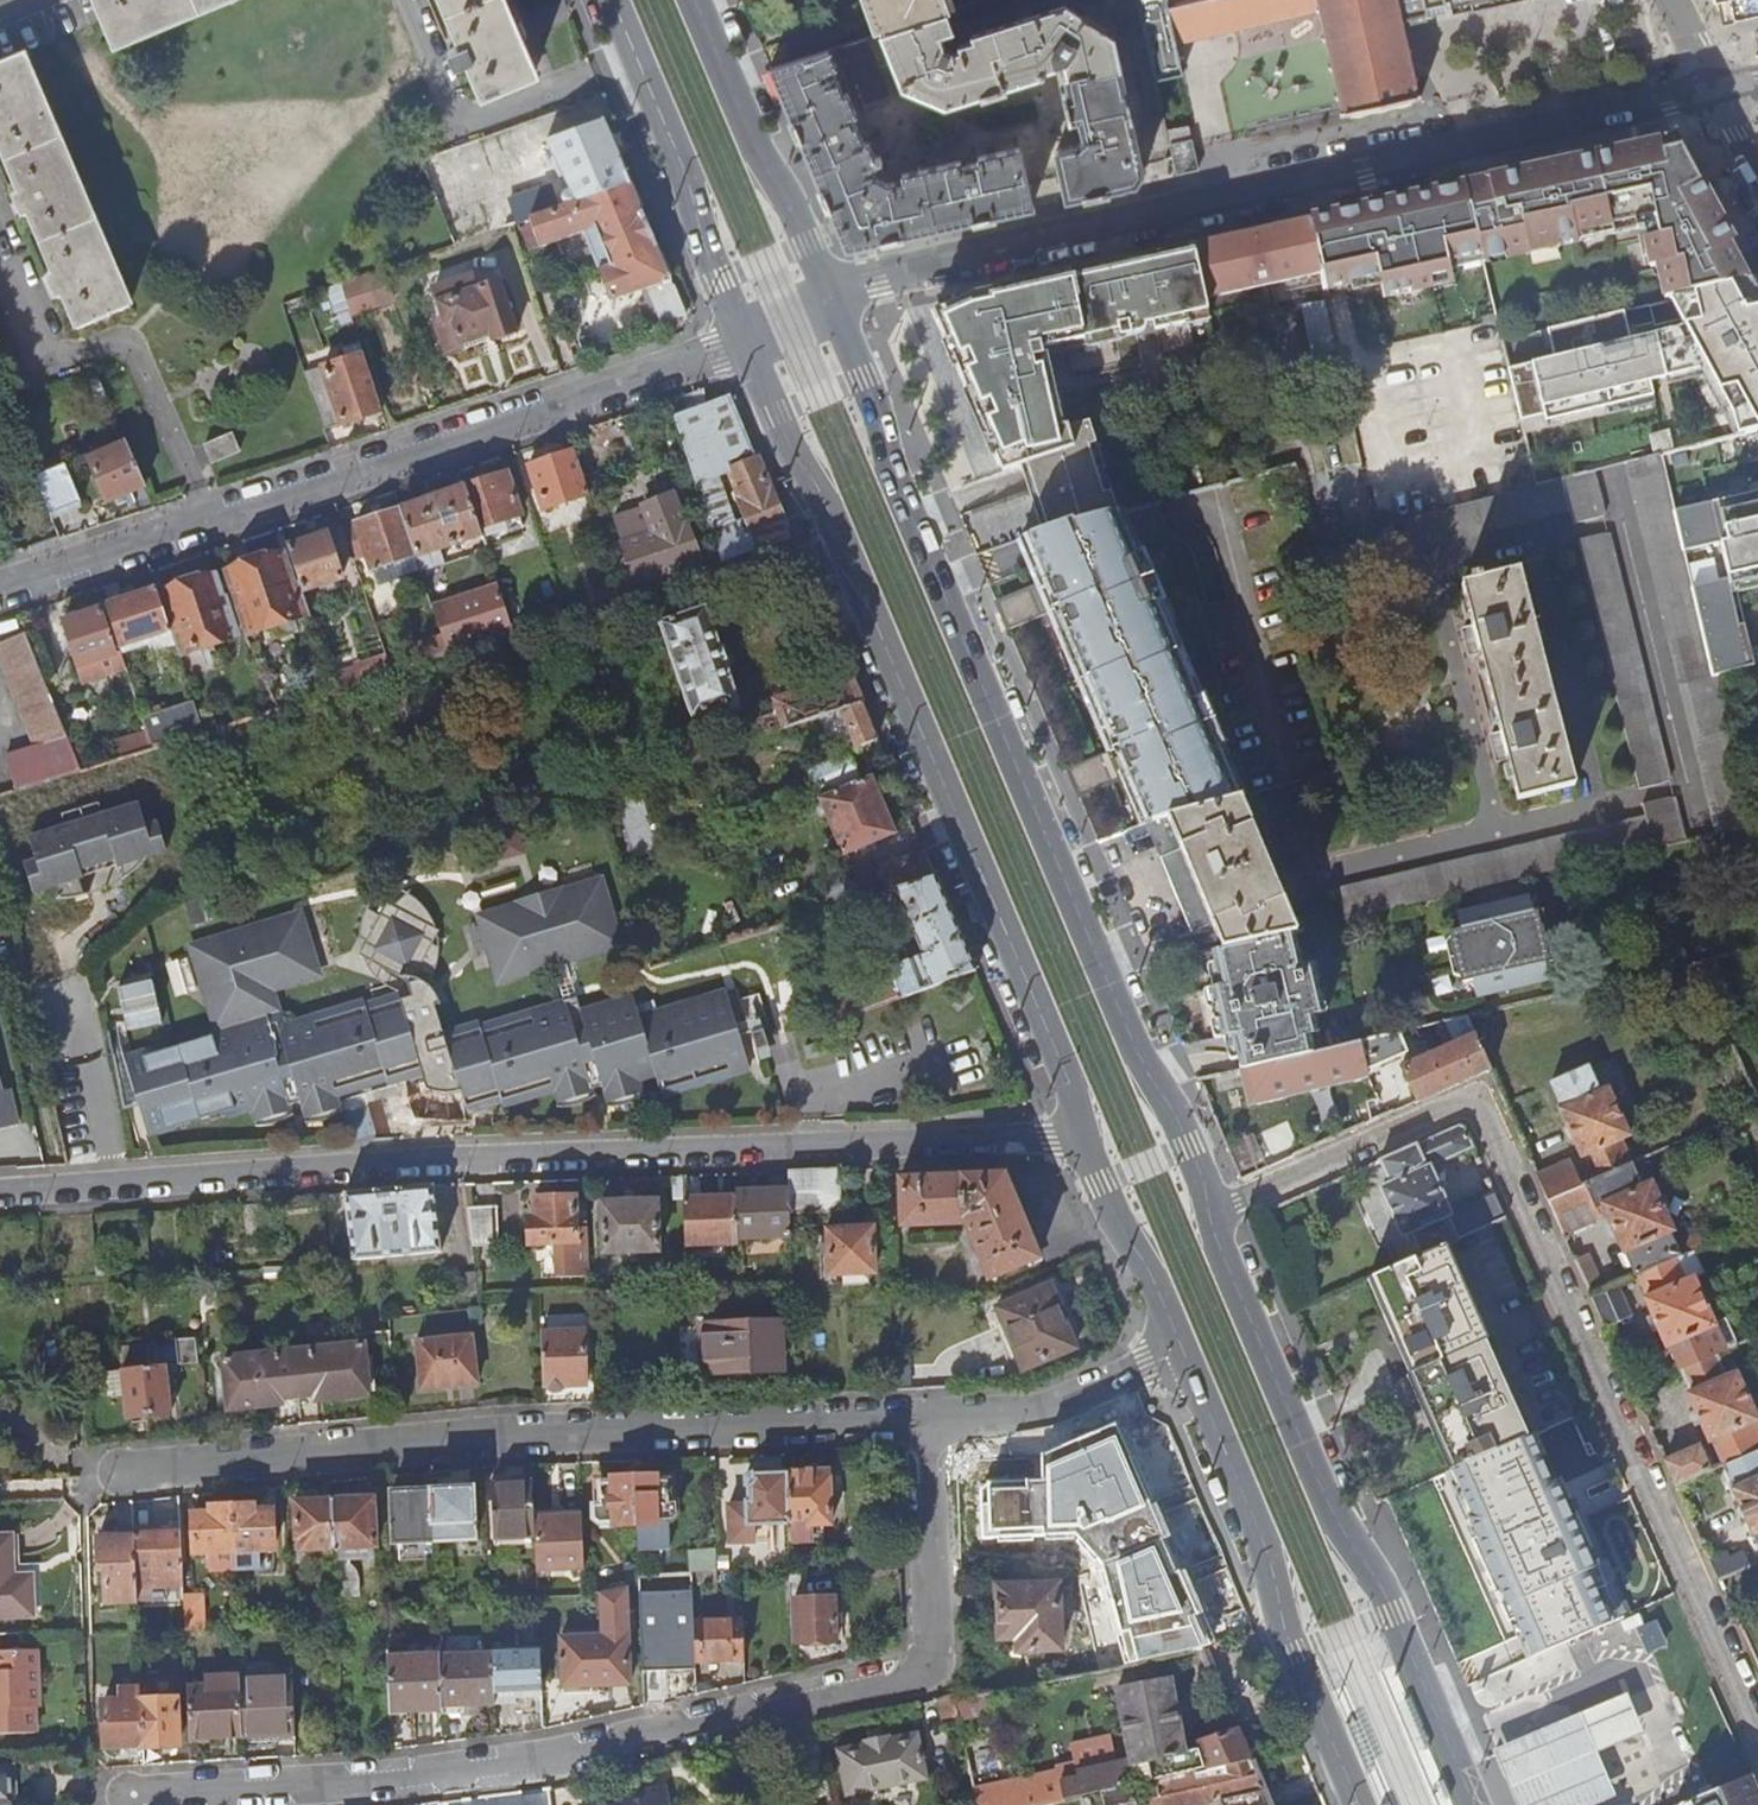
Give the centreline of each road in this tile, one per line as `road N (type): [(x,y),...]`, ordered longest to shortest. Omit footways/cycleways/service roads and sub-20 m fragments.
road 1 (residential): [(0,1189),(337,1160),(1079,1133)]
road 2 (residential): [(925,1416),(927,1653),(912,1672),(567,1755),(404,1779),(117,1796)]
road 3 (primary): [(1207,1211),(1202,1176),(1134,1046),(895,478),(876,408),(829,297)]
road 4 (residential): [(1207,1211),(1473,1098),(1757,1728)]
road 5 (residential): [(829,297),(1717,90)]
road 6 (primary): [(743,339),(824,504),(1070,1082),(1079,1133)]
road 7 (residential): [(925,1416),(513,1432),(114,1471)]
road 8 (residential): [(0,586),(743,339)]
road 9 (primary): [(1476,1804),(1395,1613),(1323,1489),(1207,1211)]
road 10 (primary): [(1184,1351),(1358,1804)]
road 11 (residential): [(195,488),(131,346),(118,342),(65,356),(49,350),(0,239)]
road 12 (residential): [(406,0),(459,126),(637,58)]
road 13 (primary): [(829,297),(694,0)]
road 14 (primary): [(637,58),(743,339)]
road 15 (residential): [(1184,1351),(1031,1411),(925,1416)]
road 16 (primary): [(1079,1133),(1184,1351)]

